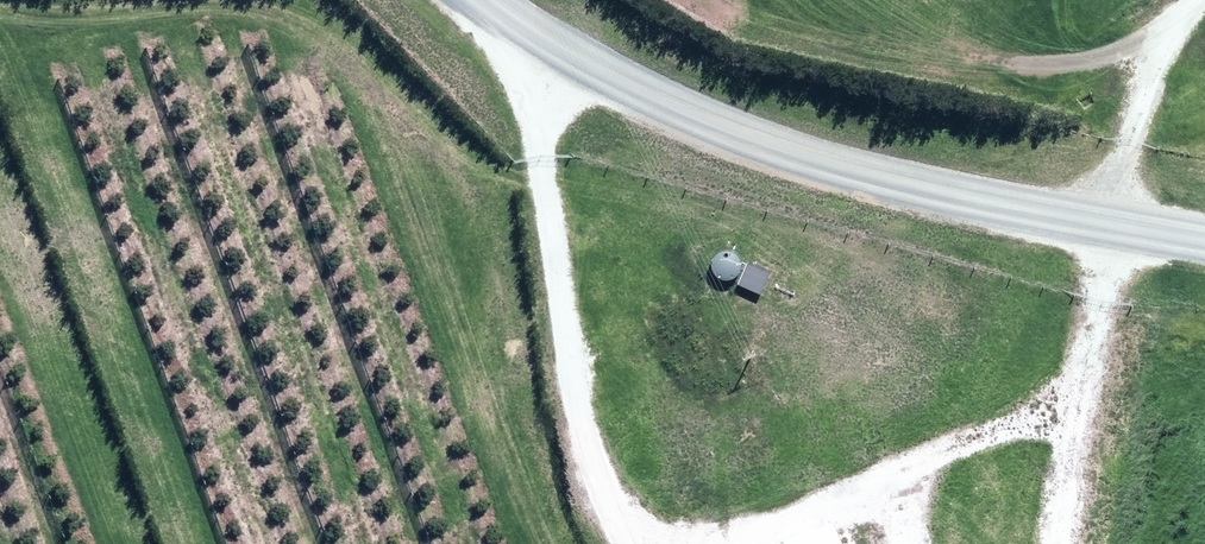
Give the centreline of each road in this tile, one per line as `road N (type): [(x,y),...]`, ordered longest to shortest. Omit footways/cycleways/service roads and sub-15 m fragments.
road 1 (track): [(1035,212),(992,351),(912,475),(714,543),(625,538),(588,469),(542,134),(520,42)]
road 2 (unclassified): [(475,0),(520,42),(771,150),(1204,248)]
road 3 (track): [(1127,233),(1078,543)]

